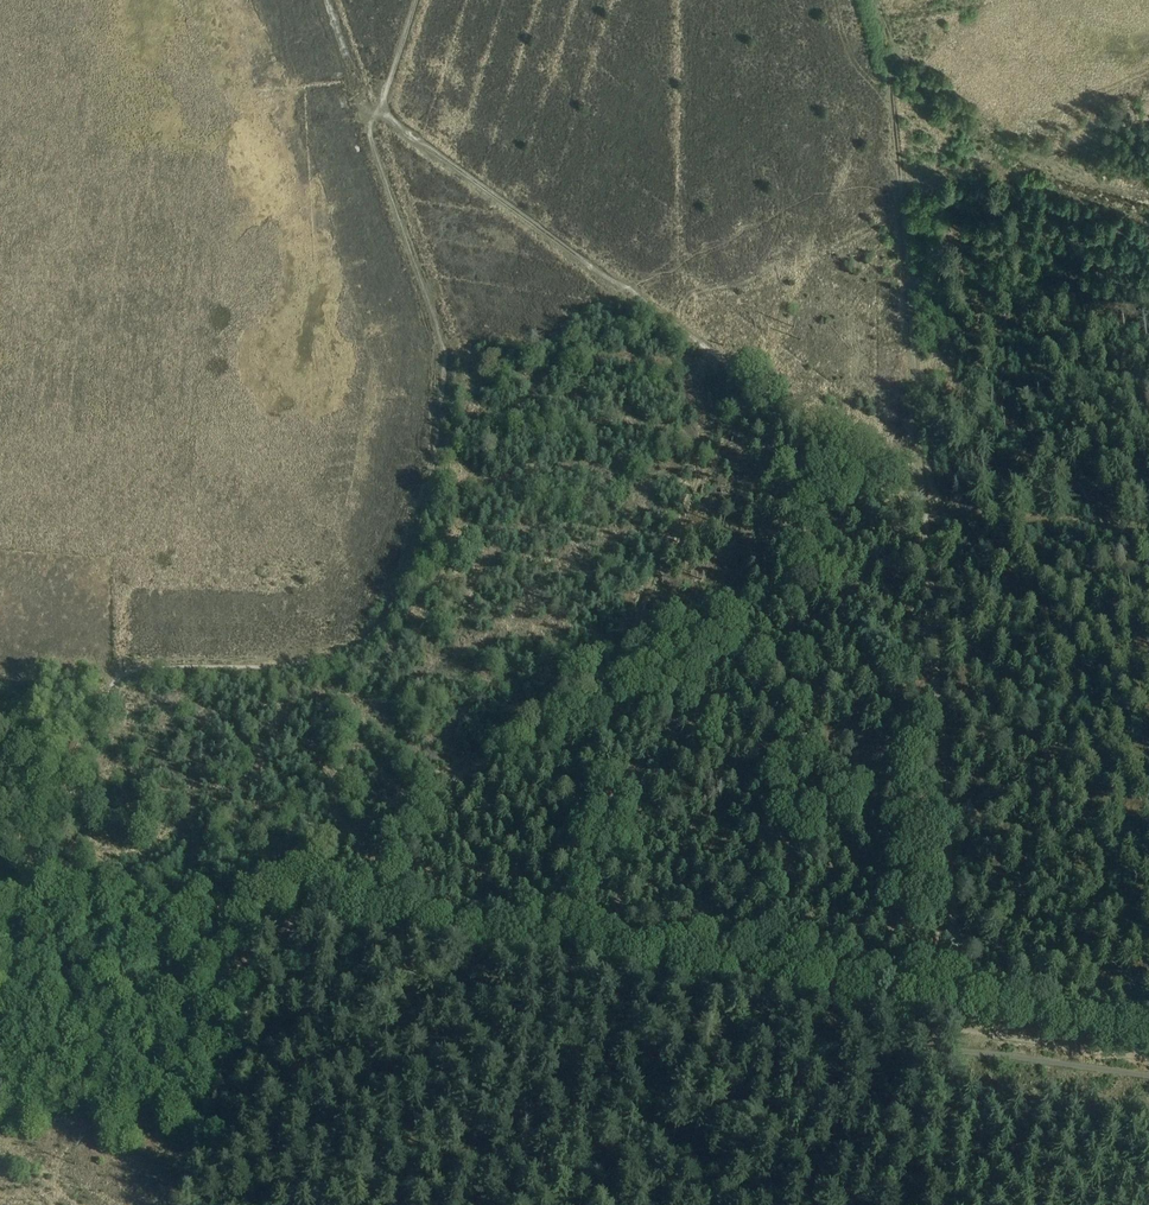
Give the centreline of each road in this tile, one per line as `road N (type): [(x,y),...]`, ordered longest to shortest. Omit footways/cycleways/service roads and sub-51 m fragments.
road 1 (track): [(1148,1057),(0,886)]
road 2 (track): [(899,189),(956,1028)]
road 3 (track): [(445,367),(423,513),(375,631),(323,659),(140,667),(114,684)]
road 4 (track): [(416,0),(380,112),(368,120),(445,367)]
road 5 (track): [(858,455),(939,510),(1148,528)]
road 6 (track): [(380,112),(628,290)]
road 7 (track): [(628,290),(858,455)]
road 8 (track): [(11,887),(114,684)]
road 9 (track): [(898,59),(892,94),(899,189)]
road 10 (track): [(0,1044),(20,916)]

